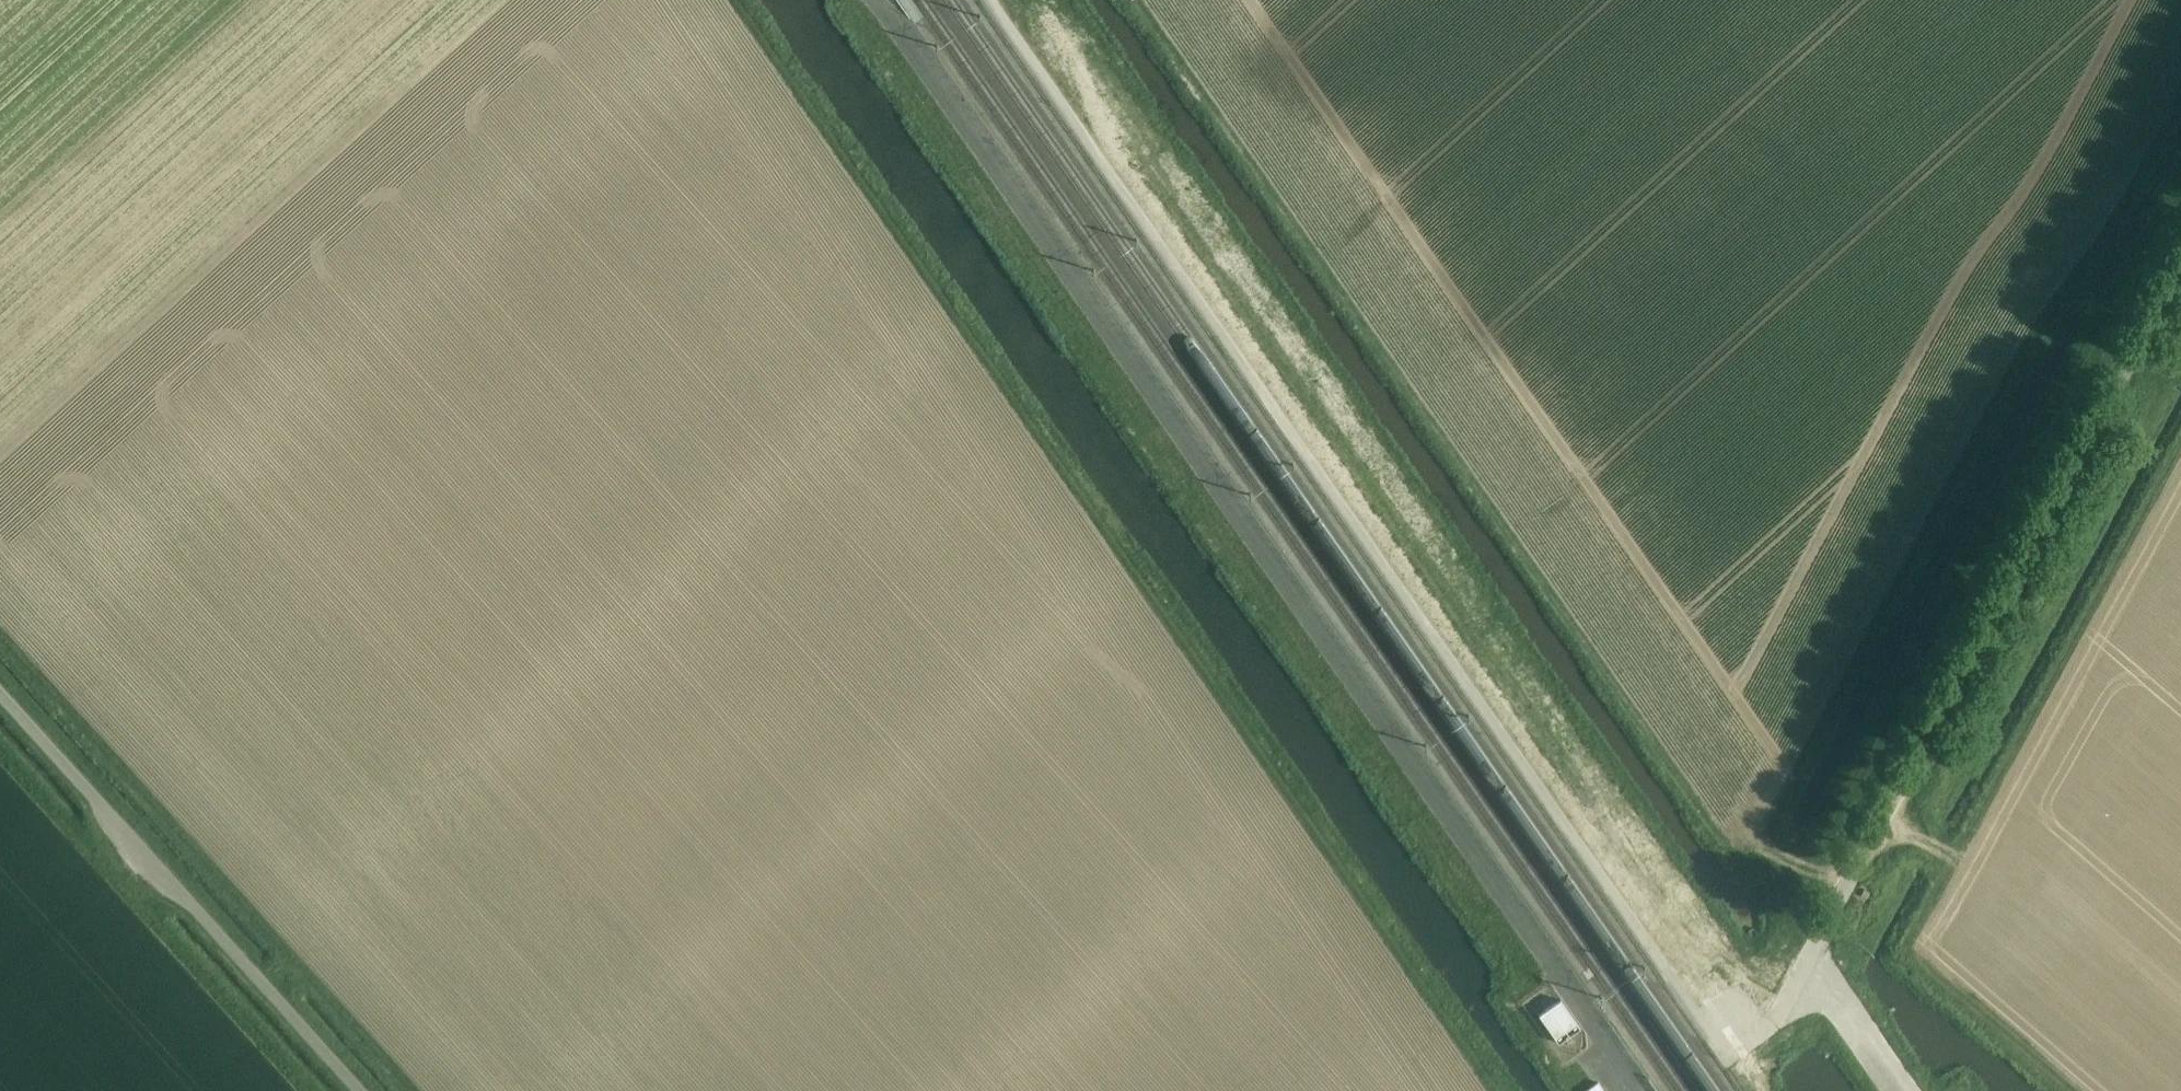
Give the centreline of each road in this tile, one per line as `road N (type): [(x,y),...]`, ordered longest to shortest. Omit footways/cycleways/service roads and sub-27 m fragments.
road 1 (residential): [(1825,927),(2180,270)]
road 2 (unclassified): [(357,1090),(0,697)]

